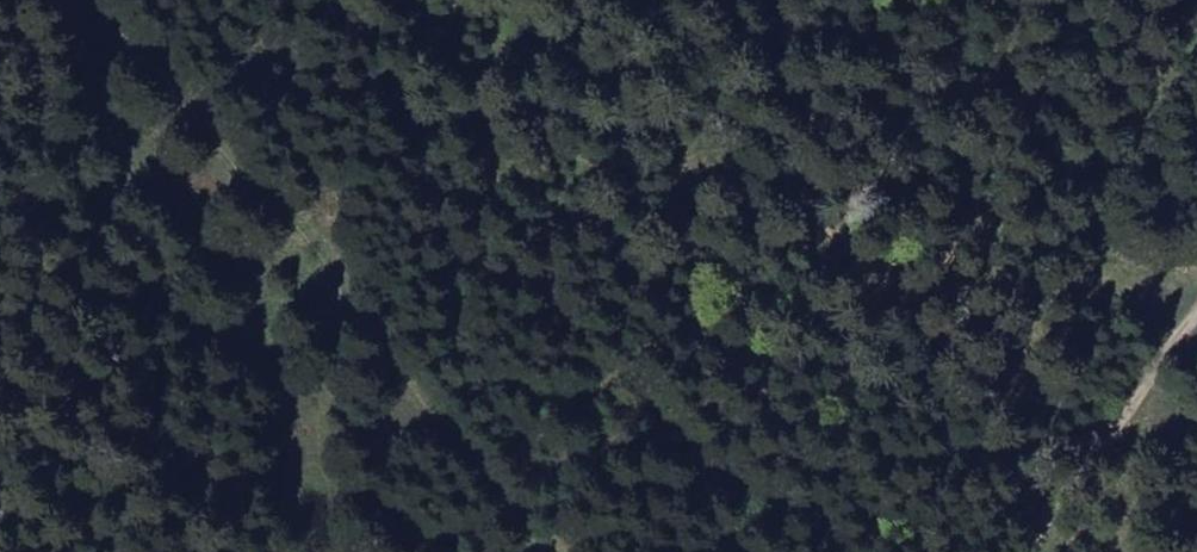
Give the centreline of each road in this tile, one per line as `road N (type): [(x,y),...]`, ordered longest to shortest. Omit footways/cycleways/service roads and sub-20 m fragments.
road 1 (track): [(1196,312),(1108,427),(1028,551)]

